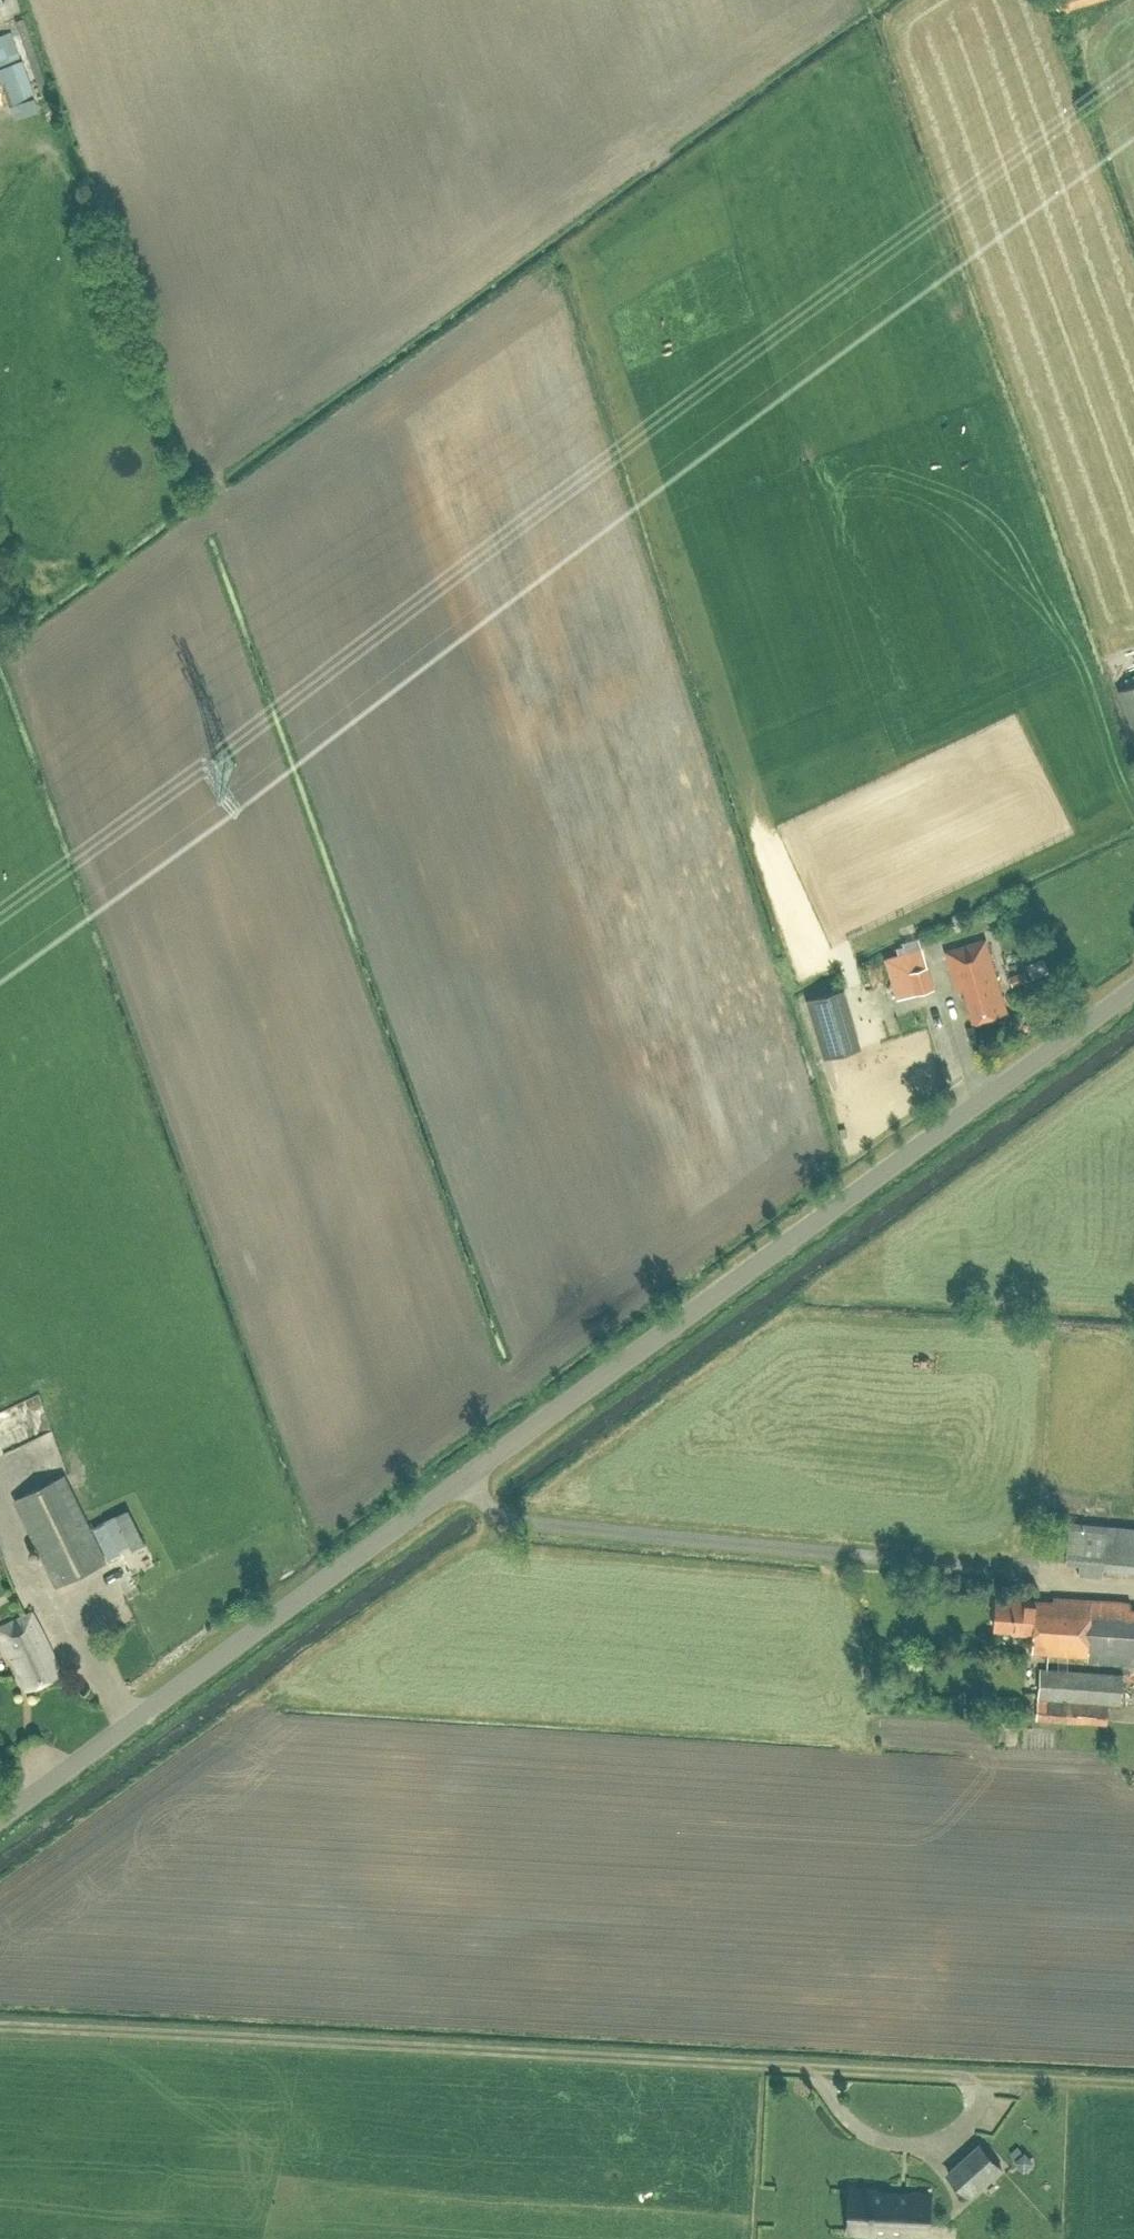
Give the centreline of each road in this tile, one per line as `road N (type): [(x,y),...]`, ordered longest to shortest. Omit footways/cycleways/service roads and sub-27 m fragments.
road 1 (unclassified): [(0,1815),(1133,985)]
road 2 (track): [(0,2025),(1133,2082)]

